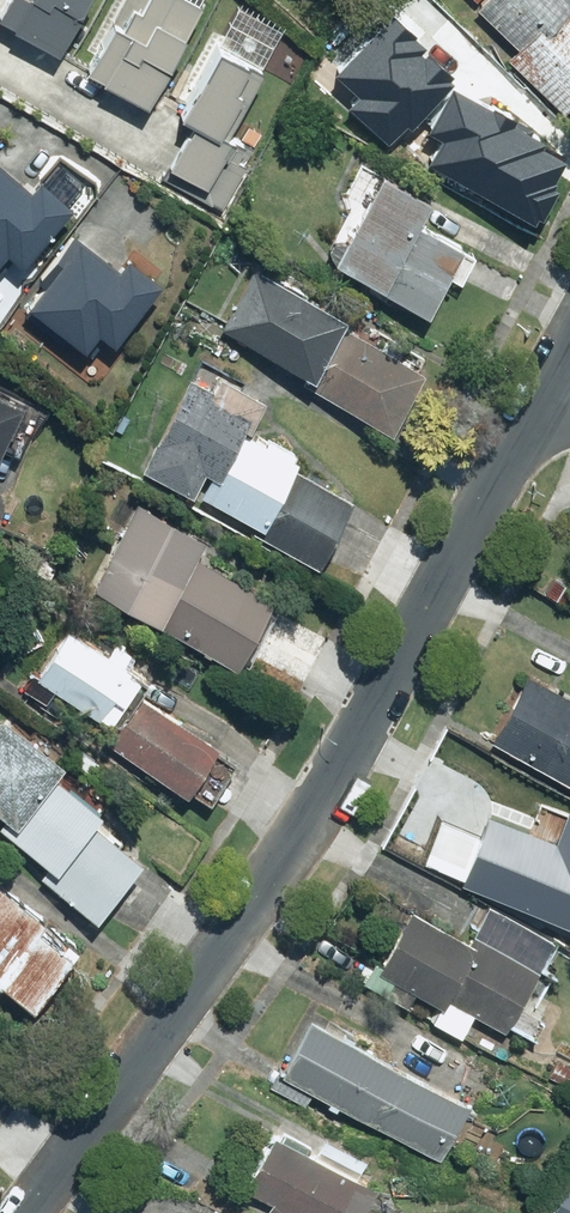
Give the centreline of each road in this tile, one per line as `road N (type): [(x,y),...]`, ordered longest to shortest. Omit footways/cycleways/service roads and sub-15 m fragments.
road 1 (residential): [(557,379),(261,891),(28,1212)]

